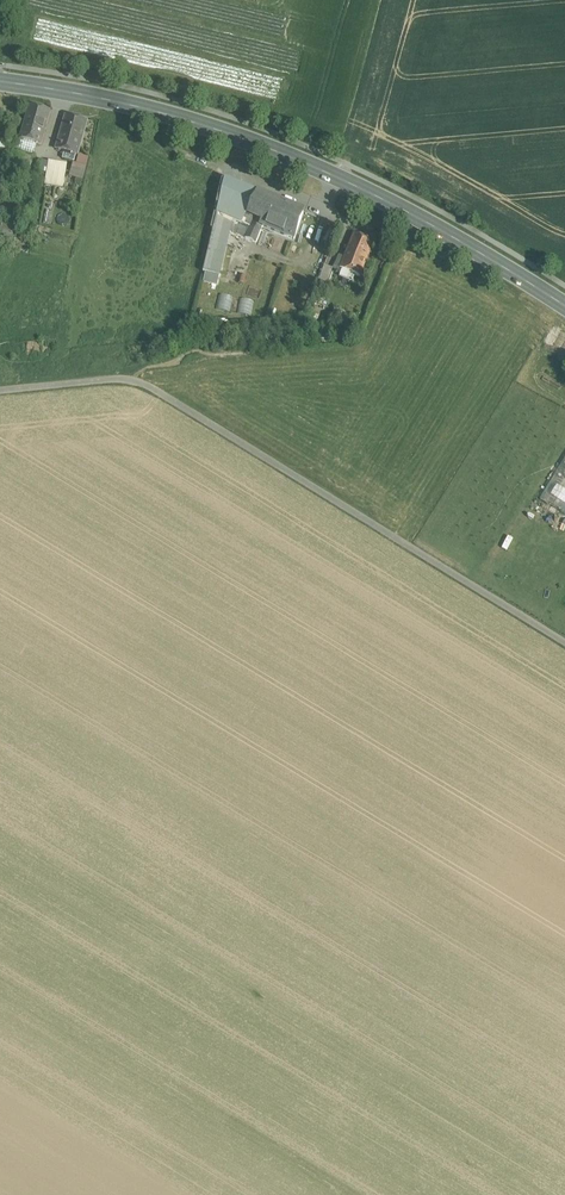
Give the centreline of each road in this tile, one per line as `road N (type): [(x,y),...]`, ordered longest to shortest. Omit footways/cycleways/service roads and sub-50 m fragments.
road 1 (track): [(564,642),(133,379),(0,389)]
road 2 (primary): [(564,306),(446,232),(273,150),(138,107),(0,82)]

